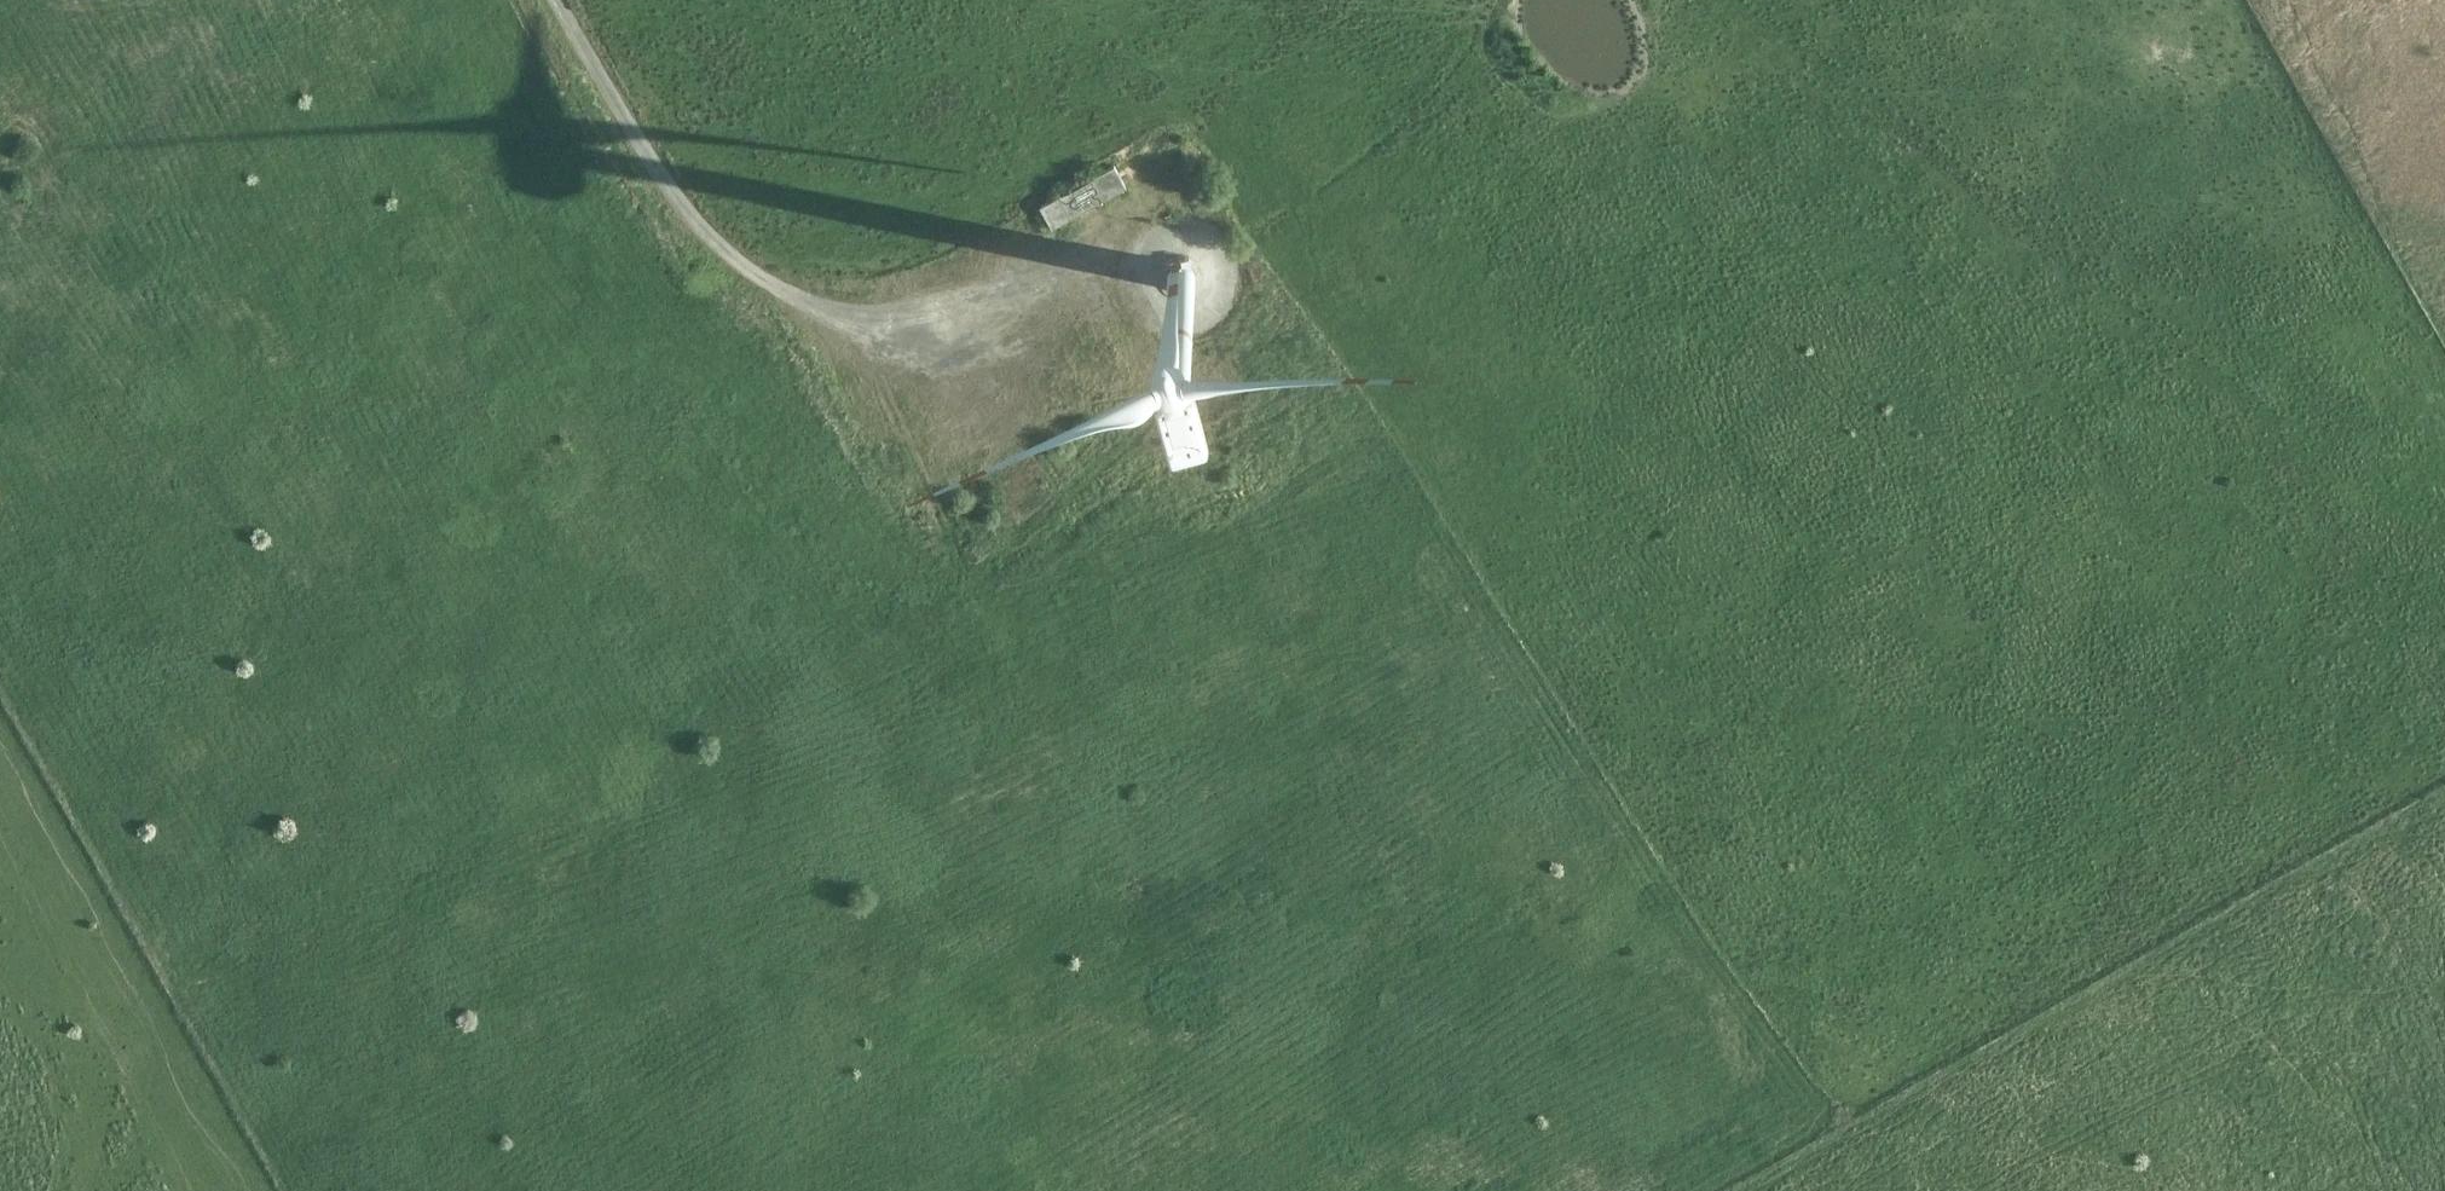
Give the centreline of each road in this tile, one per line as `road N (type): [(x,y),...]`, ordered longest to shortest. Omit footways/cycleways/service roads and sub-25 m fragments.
road 1 (track): [(544,0),(635,166),(770,289),(851,315),(989,331),(1167,252)]

